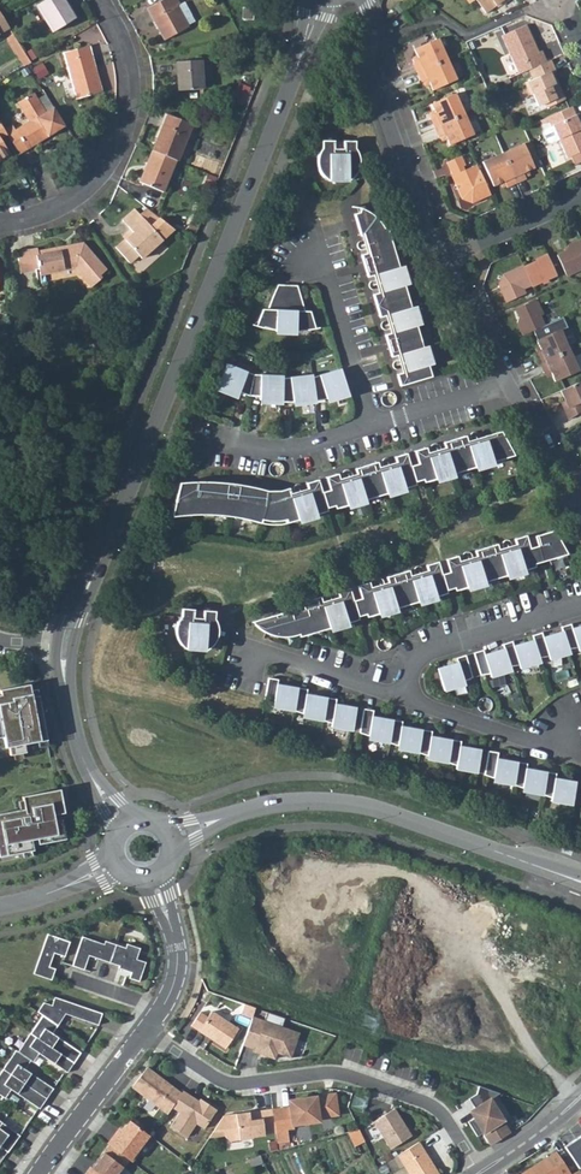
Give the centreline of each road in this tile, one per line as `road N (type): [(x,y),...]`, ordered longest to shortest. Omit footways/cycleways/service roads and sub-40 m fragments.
road 1 (tertiary): [(100,562),(317,0)]
road 2 (residential): [(147,1030),(228,1082),(336,1073),(423,1101),(446,1118),(480,1173)]
road 3 (tertiary): [(536,865),(369,803),(334,800),(253,808),(170,837)]
road 4 (residential): [(0,226),(51,217),(93,188),(125,139),(127,58),(99,0)]
road 5 (residential): [(443,260),(373,71),(361,0)]
road 6 (residential): [(405,700),(423,657),(580,608)]
road 7 (residential): [(245,667),(251,647),(405,700)]
road 8 (residential): [(373,424),(329,278),(309,258)]
road 9 (residential): [(39,1173),(147,1030)]
road 10 (residential): [(405,700),(538,743),(567,736)]
road 11 (residential): [(147,1030),(178,960),(152,874)]
road 12 (residential): [(219,438),(288,448),(373,424)]
road 13 (tertiary): [(125,823),(85,764),(65,683)]
road 14 (residential): [(443,260),(580,196)]
road 15 (residential): [(373,424),(507,381)]
road 16 (residential): [(507,381),(443,260)]
road 17 (tertiary): [(65,683),(100,562)]
road 18 (residential): [(580,1098),(480,1173)]
road 19 (residential): [(116,861),(0,906)]

